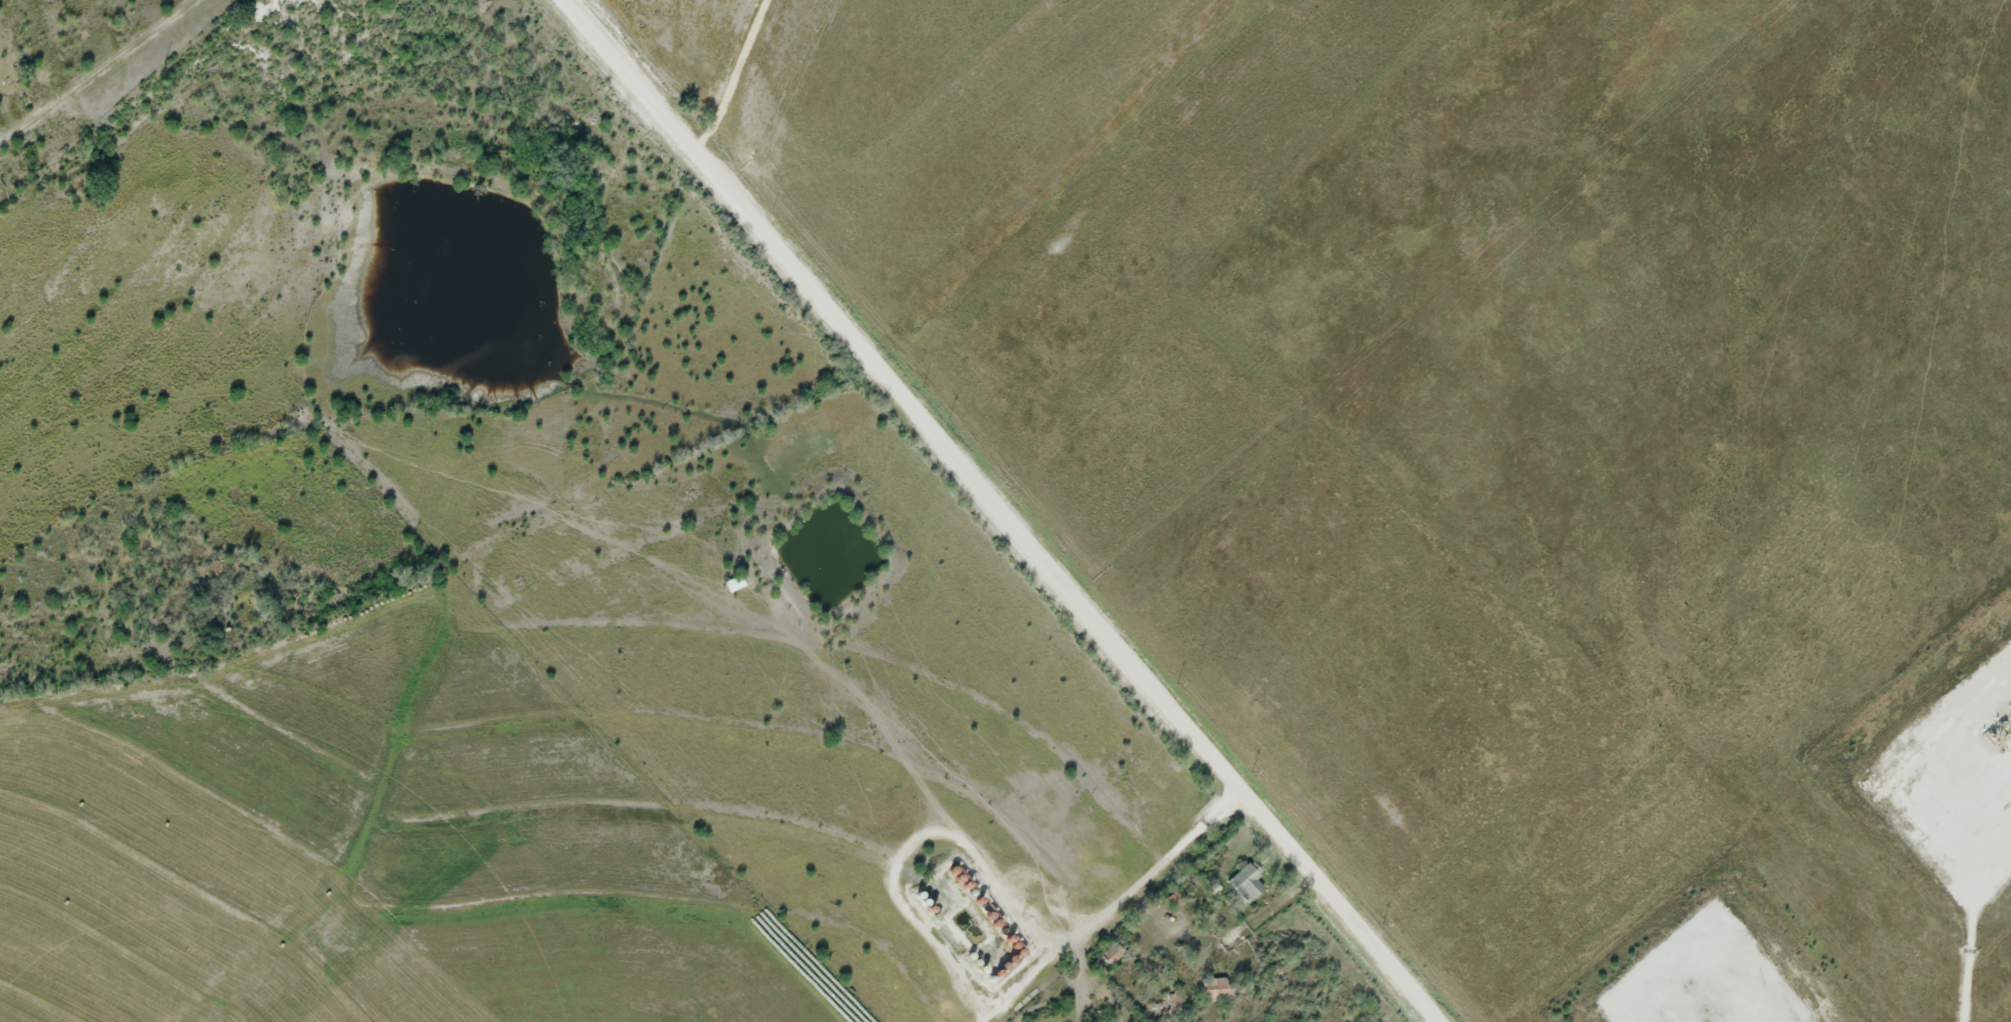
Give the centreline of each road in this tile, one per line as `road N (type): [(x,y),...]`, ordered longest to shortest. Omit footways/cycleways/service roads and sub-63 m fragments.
road 1 (residential): [(1446,1021),(570,0)]

